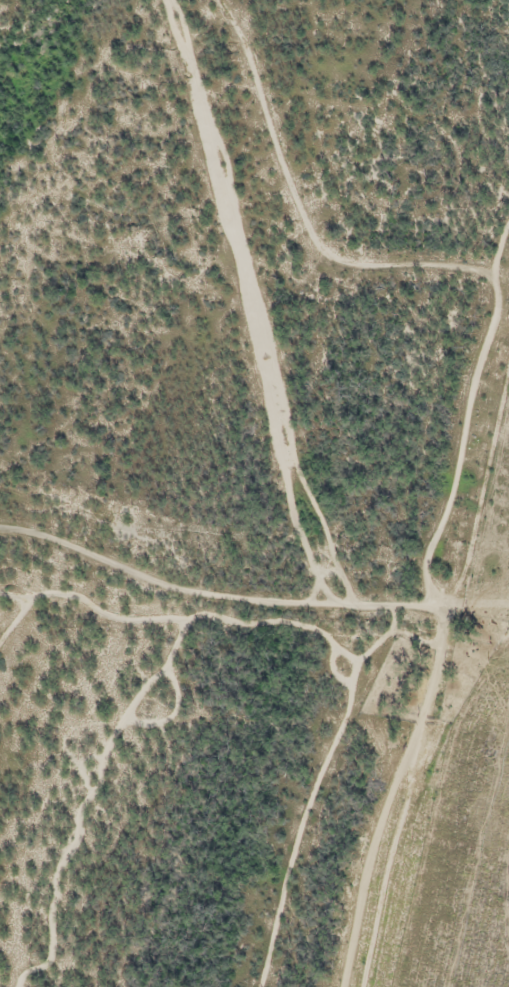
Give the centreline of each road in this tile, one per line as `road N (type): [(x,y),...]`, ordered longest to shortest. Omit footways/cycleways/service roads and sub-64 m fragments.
road 1 (track): [(450,601),(242,594),(0,522)]
road 2 (track): [(354,986),(450,601)]

